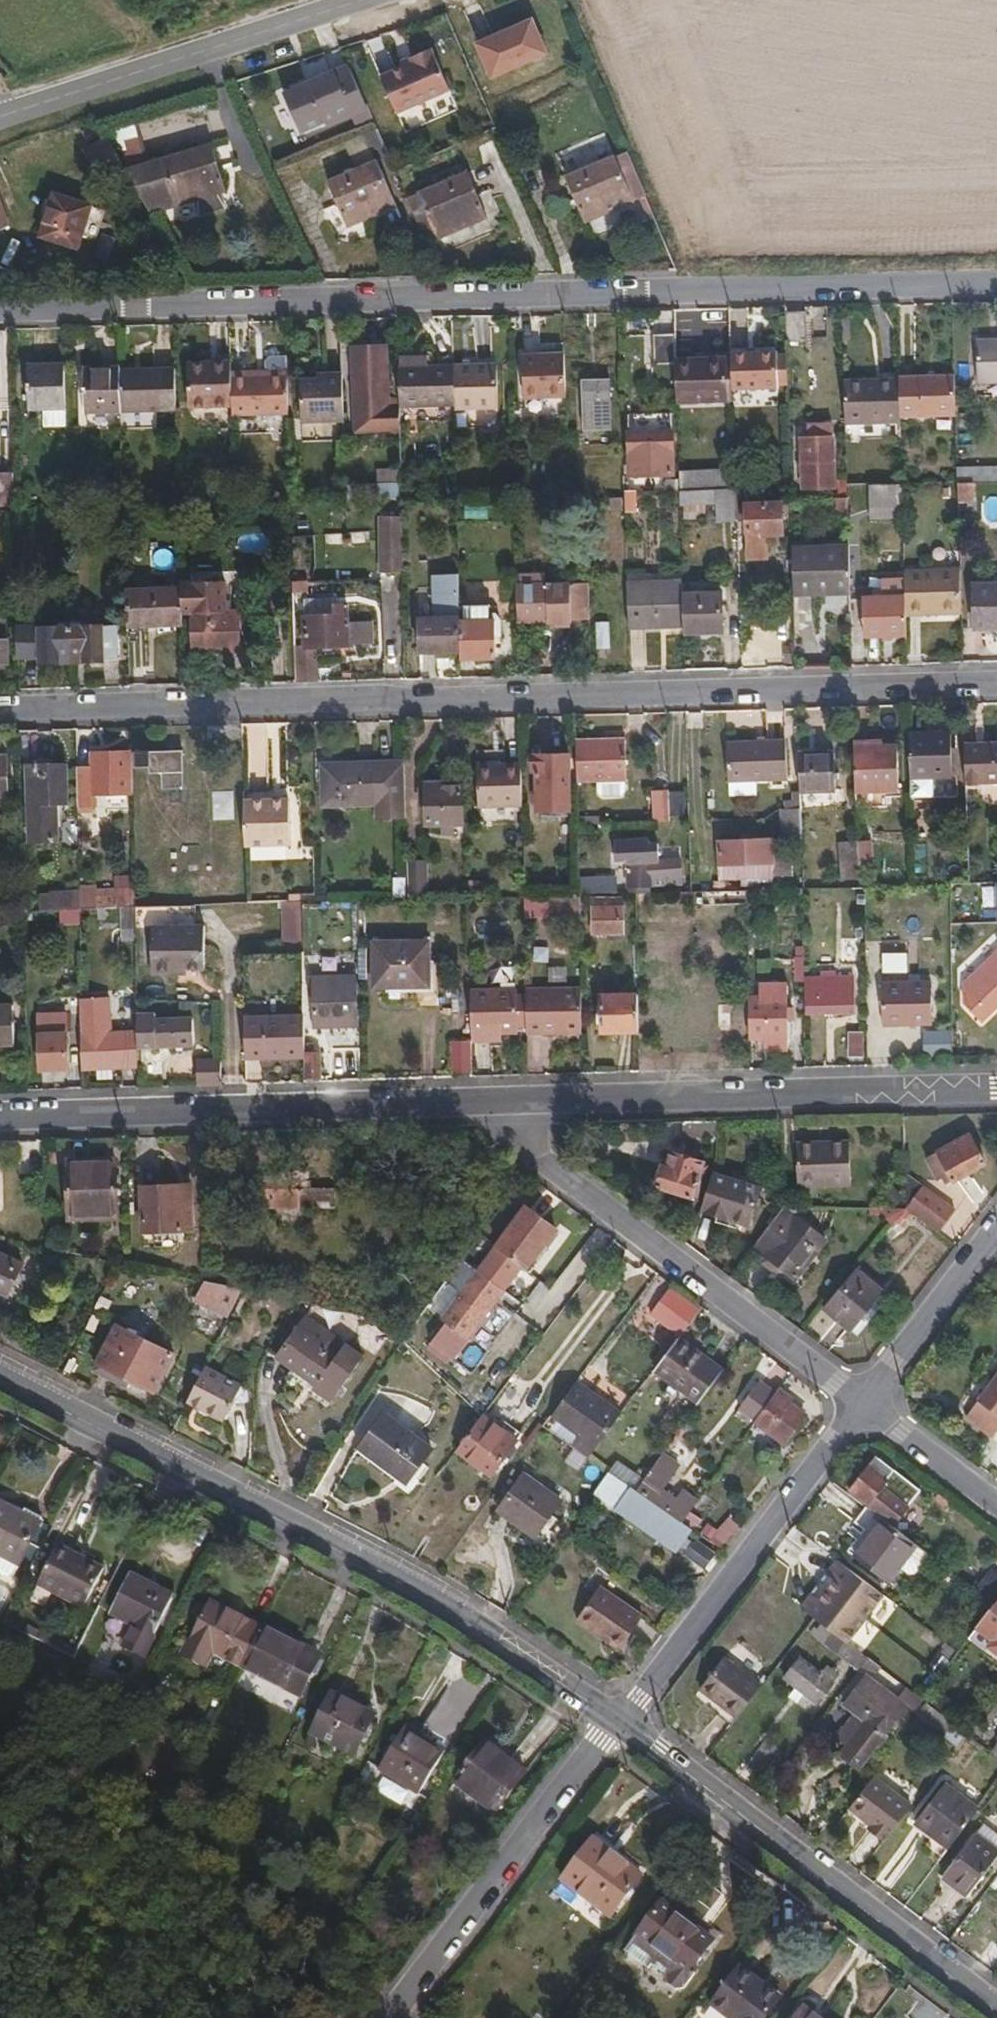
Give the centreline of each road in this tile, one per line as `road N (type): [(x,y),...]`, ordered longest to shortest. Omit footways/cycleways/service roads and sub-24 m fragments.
road 1 (residential): [(0,311),(996,274)]
road 2 (residential): [(0,712),(996,681)]
road 3 (secondary): [(616,1718),(359,1561),(0,1378)]
road 4 (residential): [(480,1102),(996,1084)]
road 5 (residential): [(480,1102),(864,1403)]
road 6 (residential): [(0,1122),(480,1102)]
road 7 (secondary): [(996,2007),(616,1718)]
road 8 (residential): [(616,1718),(864,1403)]
road 9 (tertiary): [(0,115),(355,0)]
road 10 (residential): [(391,2015),(616,1718)]
road 11 (residential): [(864,1403),(996,1230)]
road 12 (residential): [(864,1403),(996,1504)]

